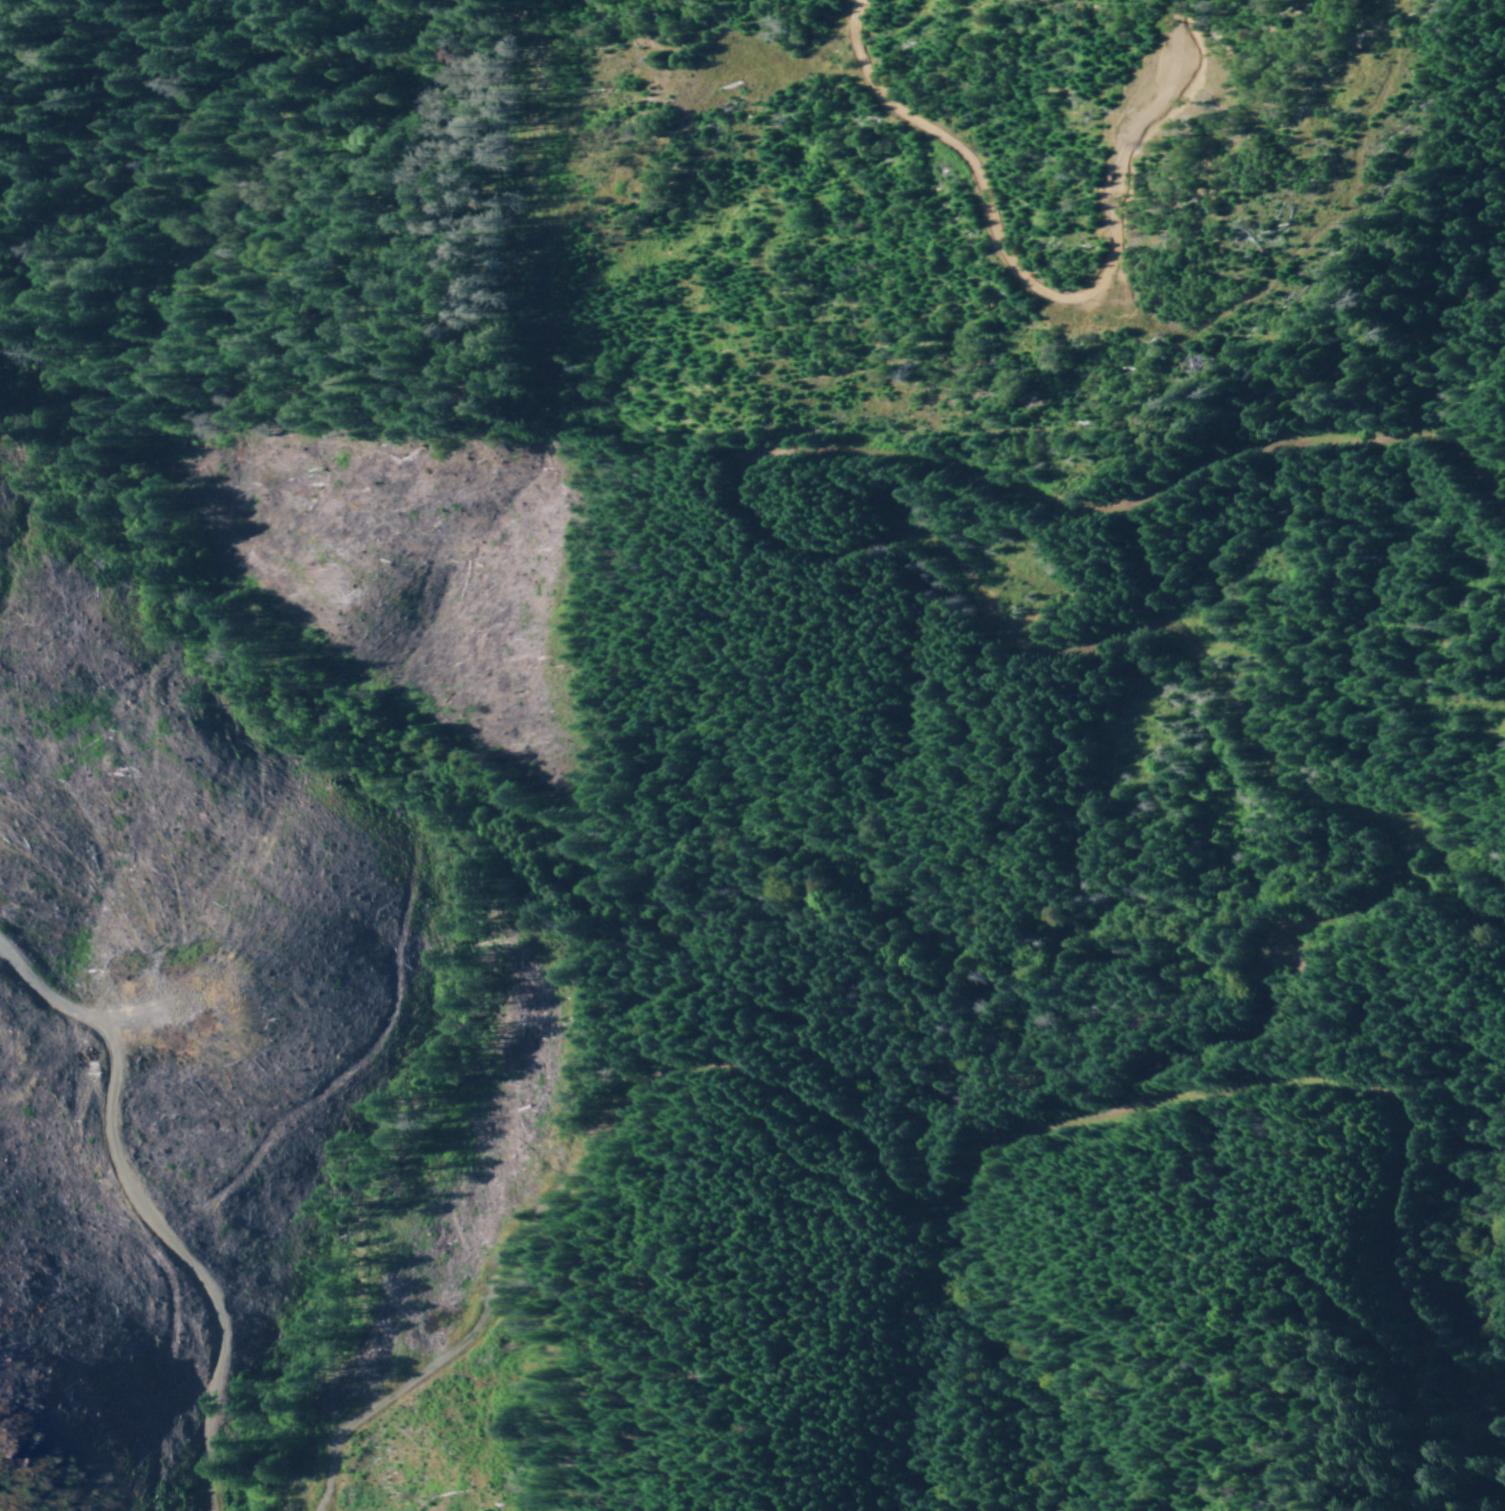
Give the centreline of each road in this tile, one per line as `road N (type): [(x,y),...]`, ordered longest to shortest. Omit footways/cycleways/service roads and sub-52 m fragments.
road 1 (track): [(1112,1111),(1159,1064),(1255,1029),(1264,1013),(1269,945),(1301,923),(1388,891),(1400,853),(1378,826),(1281,785),(1165,634),(1142,628),(1064,653),(1005,644),(963,574),(921,541),(834,553),(783,545),(750,505),(743,480),(749,461),(858,452),(947,470),(1038,506),(1100,510),(1234,451),(1415,437),(1438,444),(1504,505)]
road 2 (track): [(309,1510),(353,1424),(465,1342),(529,1203),(599,1119),(651,1078),(677,1067),(763,1083),(848,1128),(905,1203),(923,1210),(945,1206),(987,1142),(1112,1111)]
road 3 (track): [(1112,1111),(1259,1083),(1370,1093),(1395,1104),(1407,1147),(1391,1255),(1459,1370),(1482,1391),(1504,1394)]
road 4 (track): [(0,967),(89,1038),(120,1187),(202,1318),(207,1510)]

